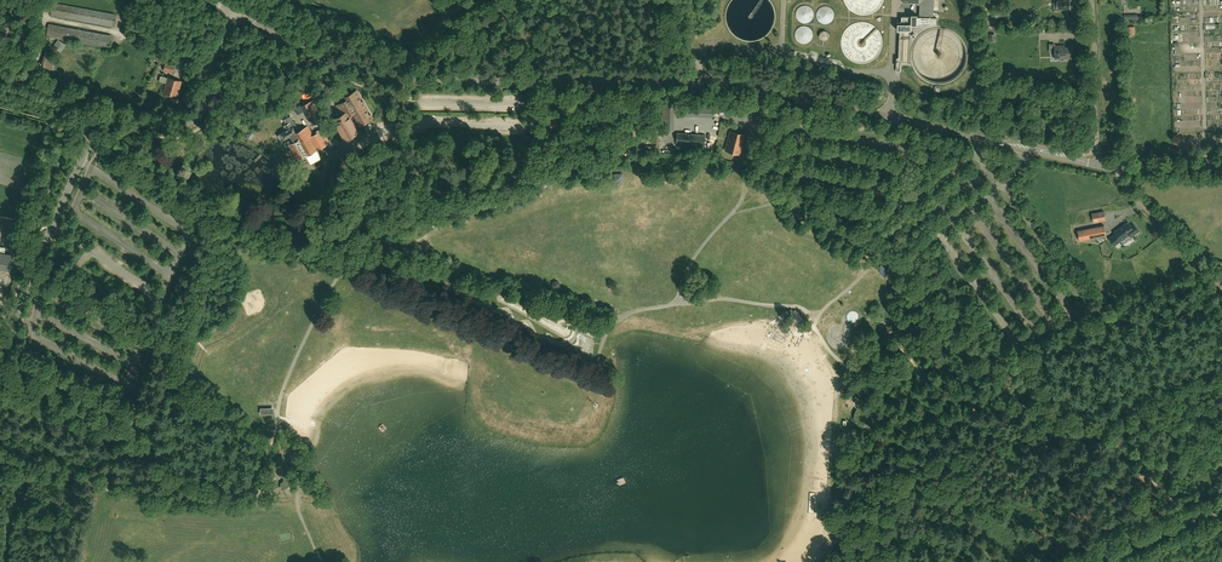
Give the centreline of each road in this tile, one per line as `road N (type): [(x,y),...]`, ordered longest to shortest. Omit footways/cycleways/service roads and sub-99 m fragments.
road 1 (unclassified): [(0,372),(91,146),(120,127),(192,121),(238,15)]
road 2 (unclassified): [(697,81),(411,79),(335,63)]
road 3 (unclassified): [(884,116),(891,73),(715,44),(697,56),(697,81)]
road 4 (unclassified): [(1097,165),(884,116)]
road 5 (track): [(20,0),(36,14),(114,31),(190,69),(212,71)]
road 6 (unclassified): [(884,116),(697,81)]
road 7 (unclassified): [(1097,165),(1093,0)]
road 8 (residential): [(1221,288),(1117,169)]
road 9 (unclassified): [(1087,561),(1221,508)]

